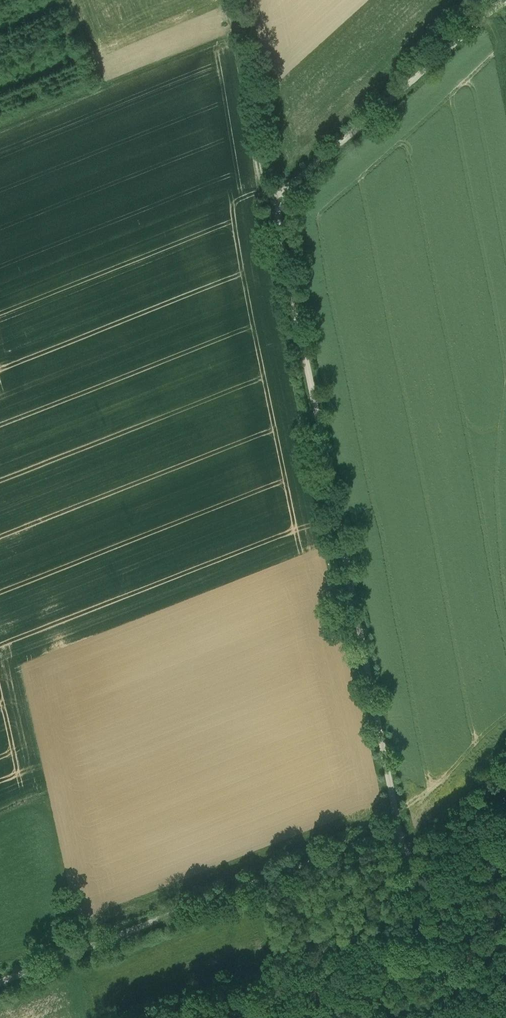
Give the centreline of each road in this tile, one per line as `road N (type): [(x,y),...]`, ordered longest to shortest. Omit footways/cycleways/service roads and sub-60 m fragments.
road 1 (unclassified): [(505,1),(287,188),(277,216),(399,831)]
road 2 (unclassified): [(0,983),(399,831)]
road 3 (track): [(232,32),(0,130)]
road 4 (track): [(225,0),(260,178),(281,200)]
road 5 (track): [(399,831),(438,1017)]

